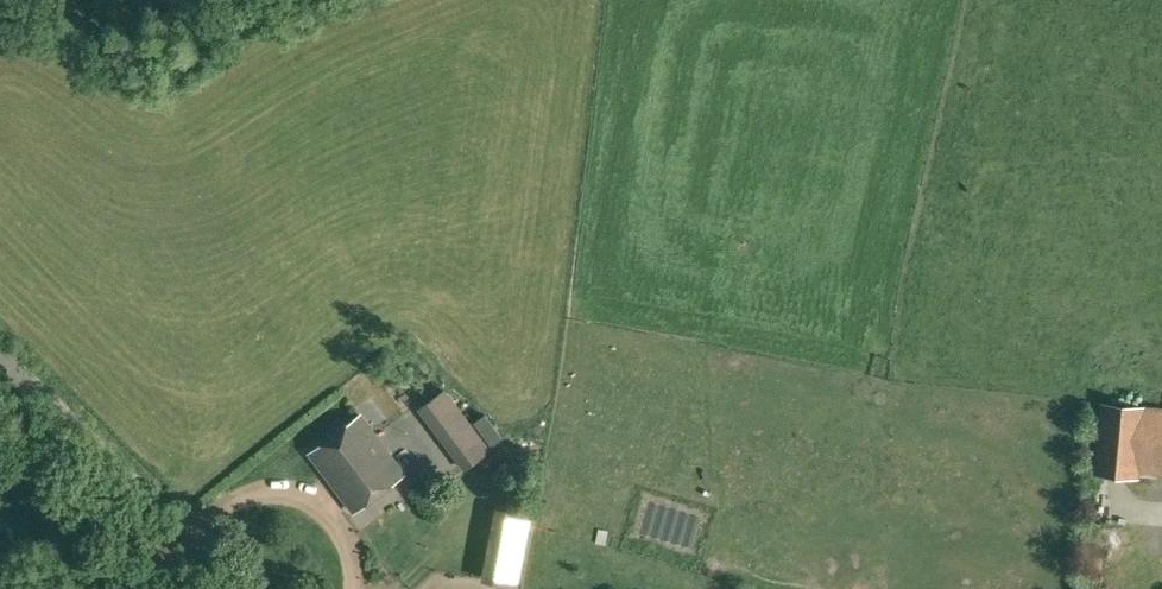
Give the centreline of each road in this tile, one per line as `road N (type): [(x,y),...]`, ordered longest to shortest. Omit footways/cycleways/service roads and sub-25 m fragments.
road 1 (unclassified): [(236,588),(0,356)]

